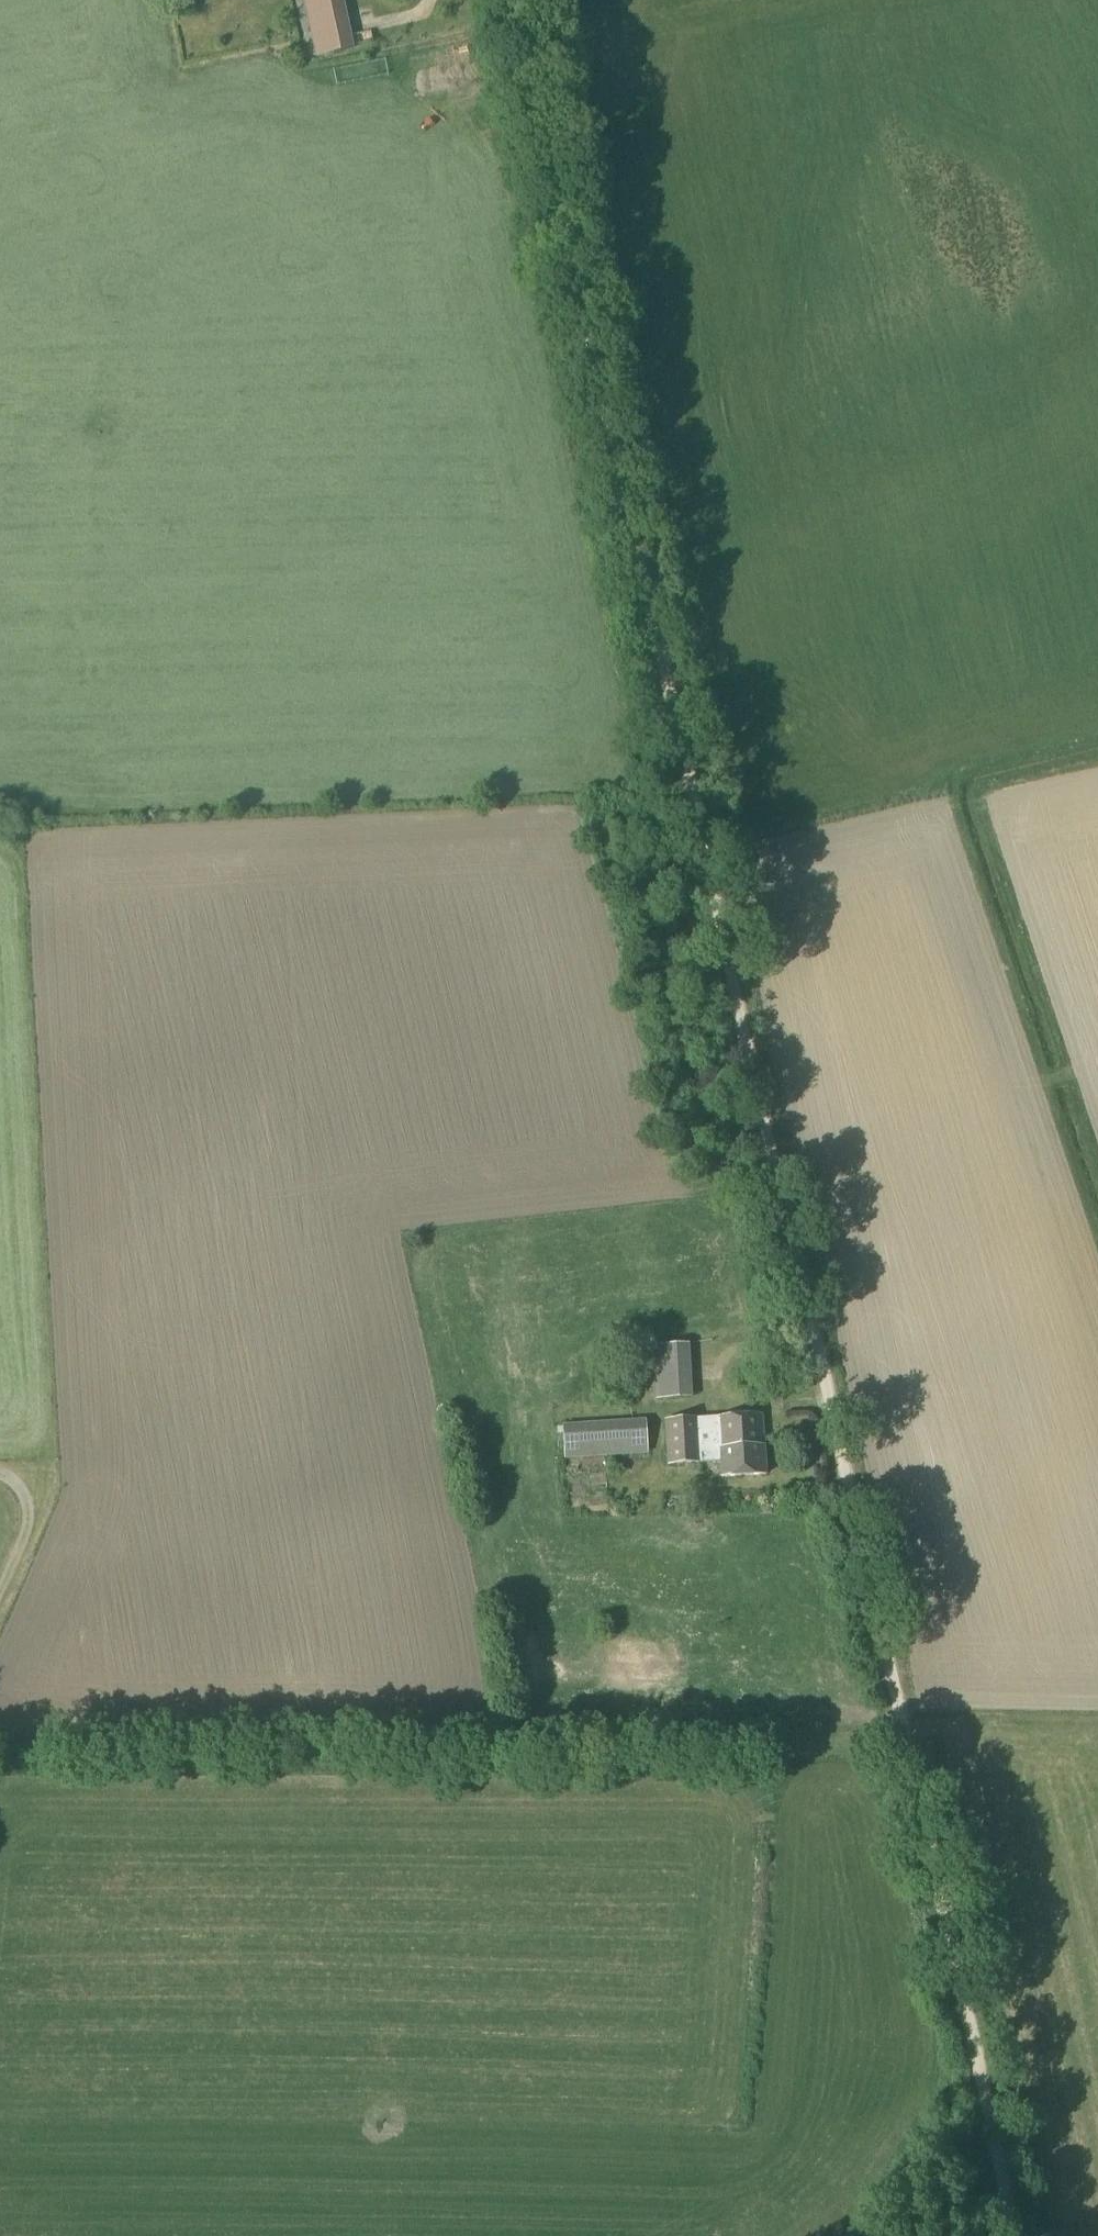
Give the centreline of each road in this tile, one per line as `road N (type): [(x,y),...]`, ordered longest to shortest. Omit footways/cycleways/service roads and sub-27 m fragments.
road 1 (track): [(1014,2235),(515,0)]
road 2 (track): [(0,1620),(30,1522),(17,1494),(0,1488)]

